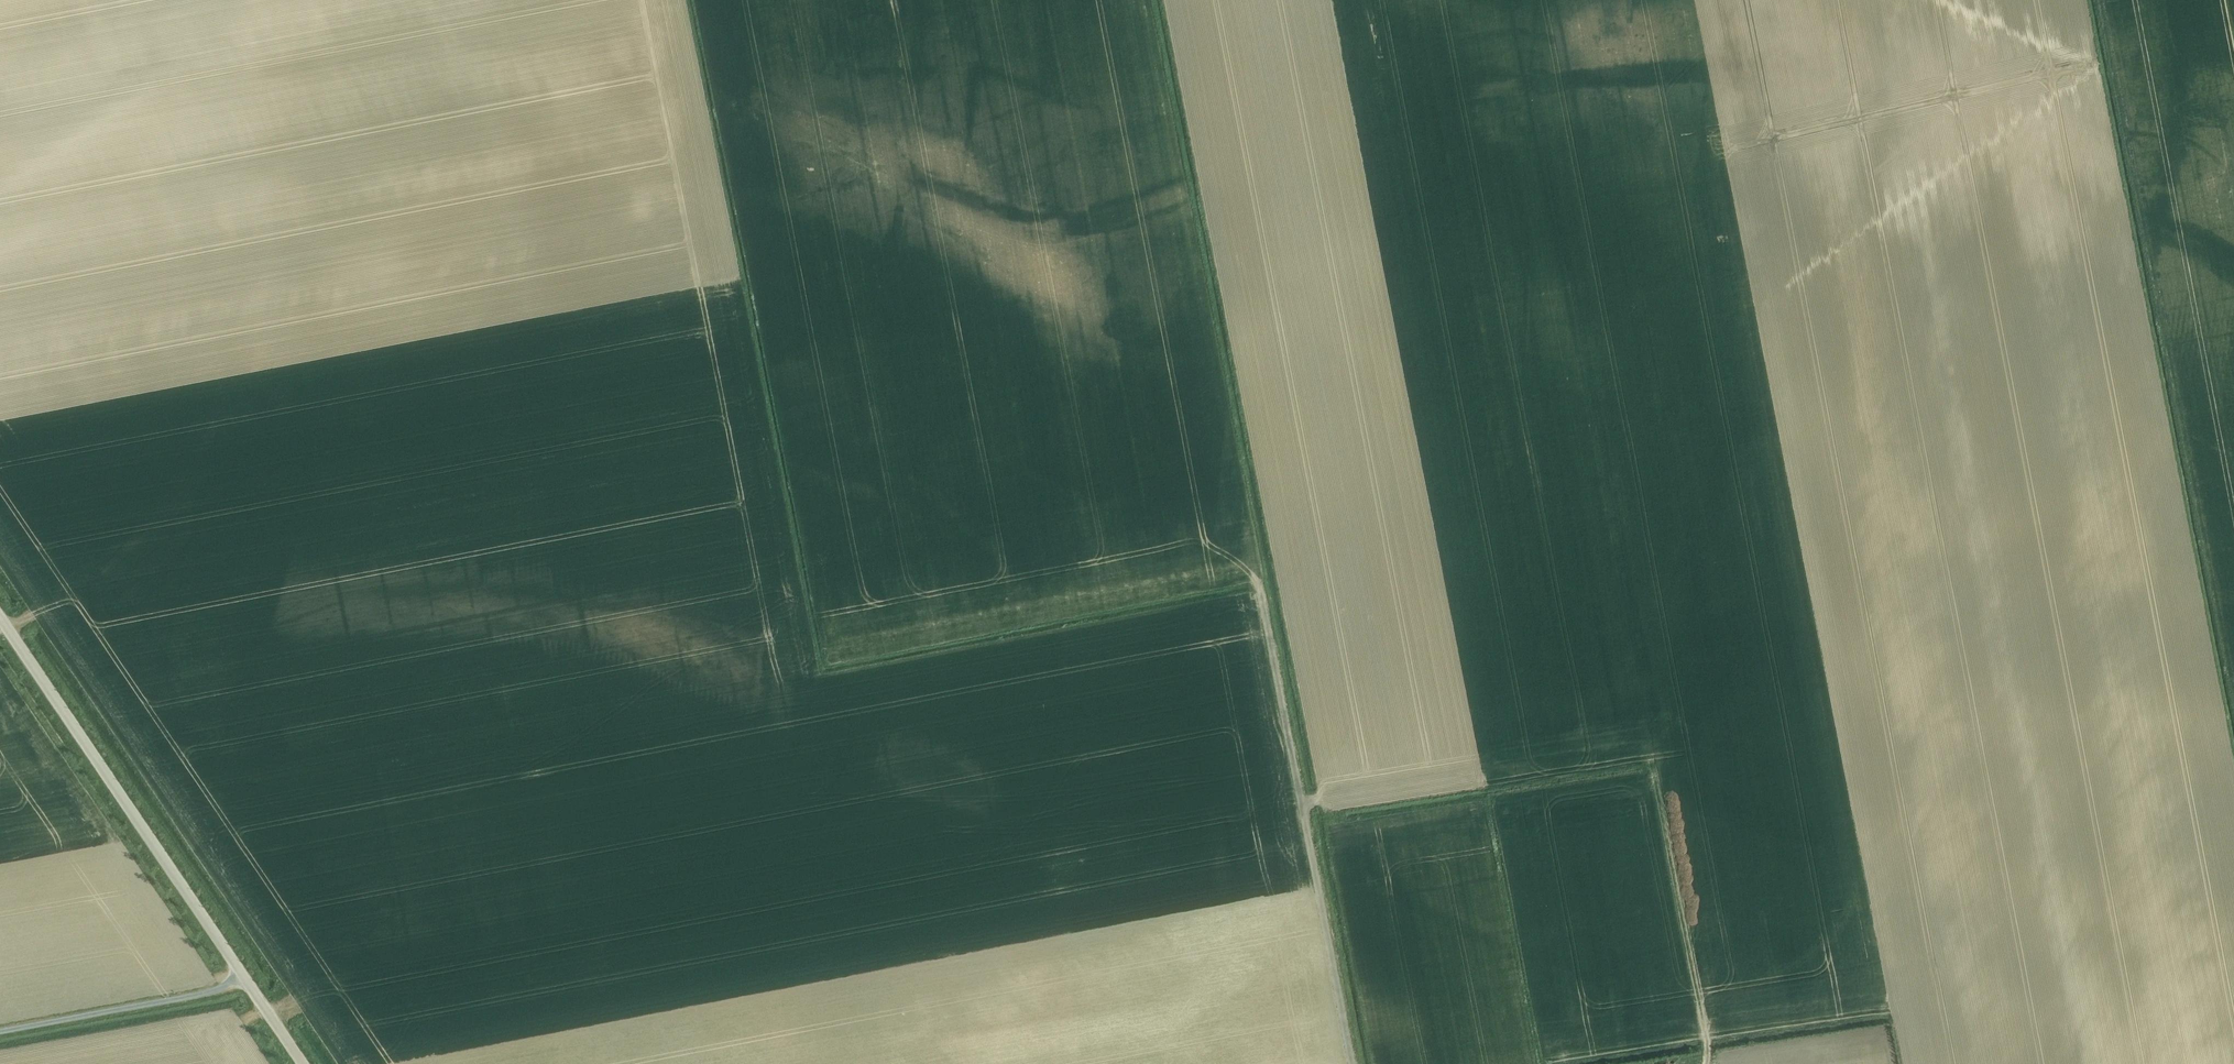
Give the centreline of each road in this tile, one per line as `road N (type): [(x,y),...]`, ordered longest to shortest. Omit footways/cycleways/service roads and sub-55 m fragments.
road 1 (unclassified): [(303,1063),(0,618)]

